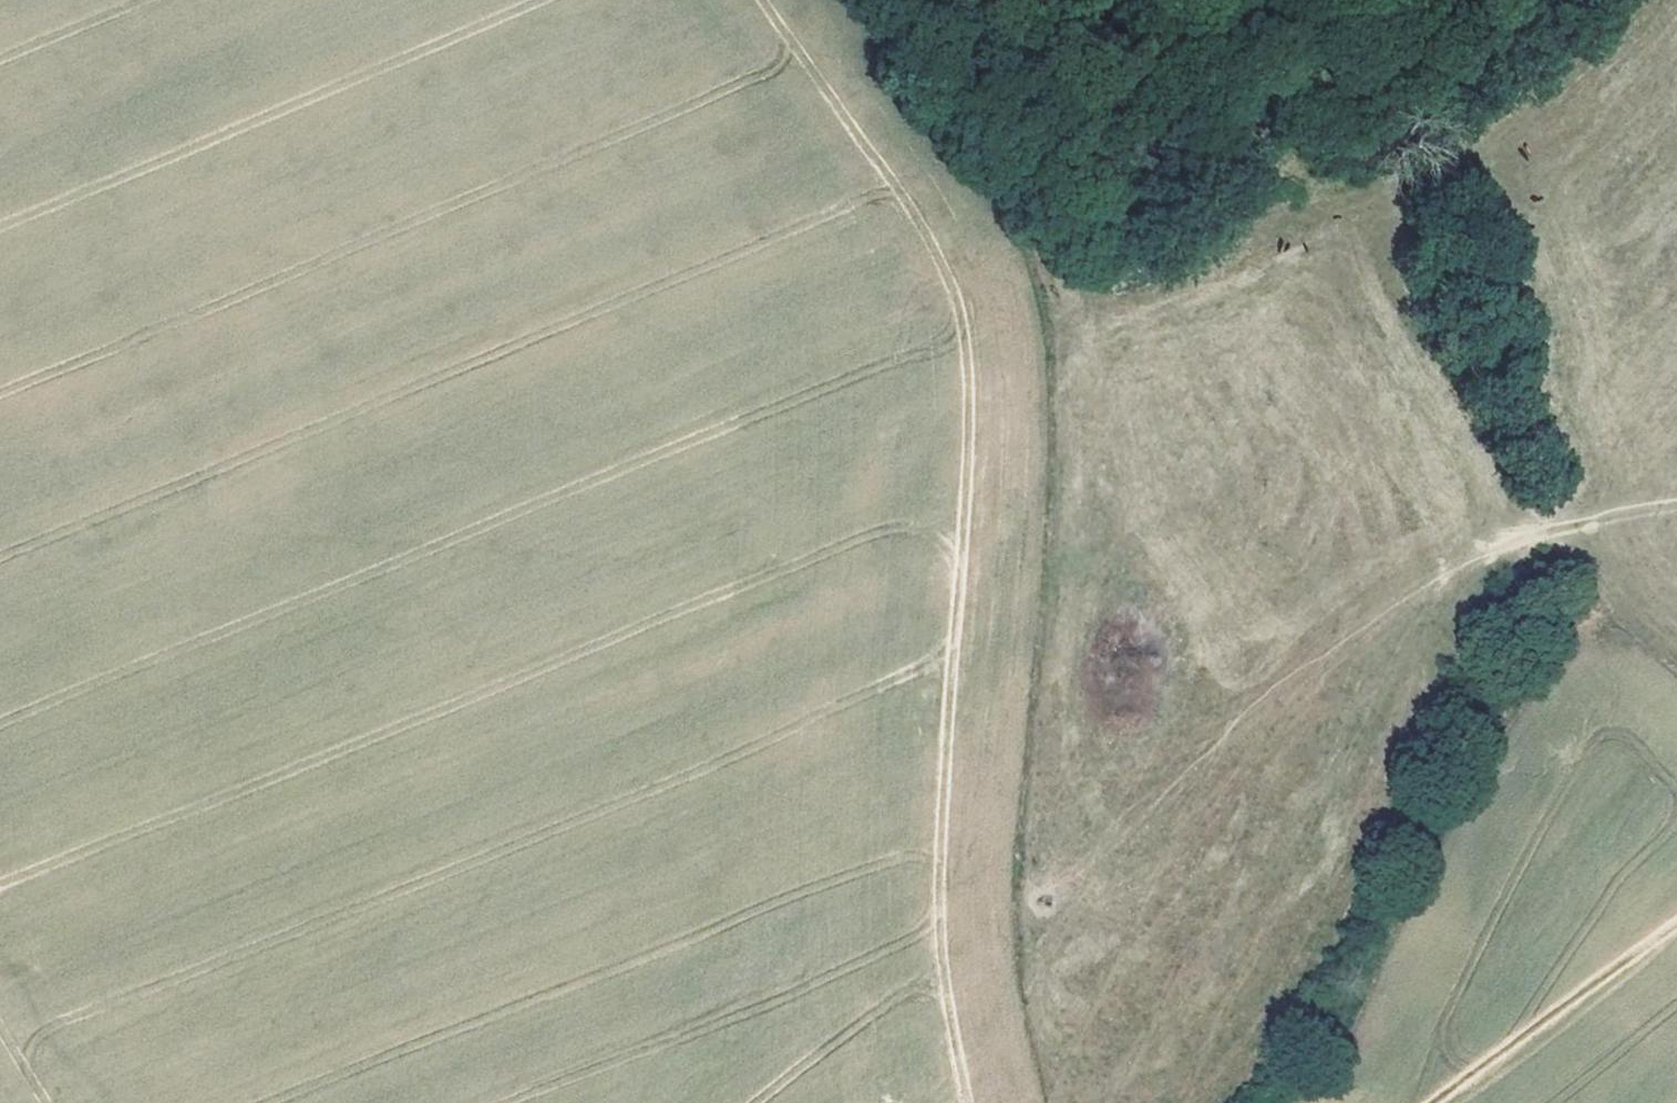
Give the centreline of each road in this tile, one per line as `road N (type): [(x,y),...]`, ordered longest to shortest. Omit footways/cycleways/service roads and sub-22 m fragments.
road 1 (track): [(1676,616),(1629,560),(1564,534),(1495,541)]

